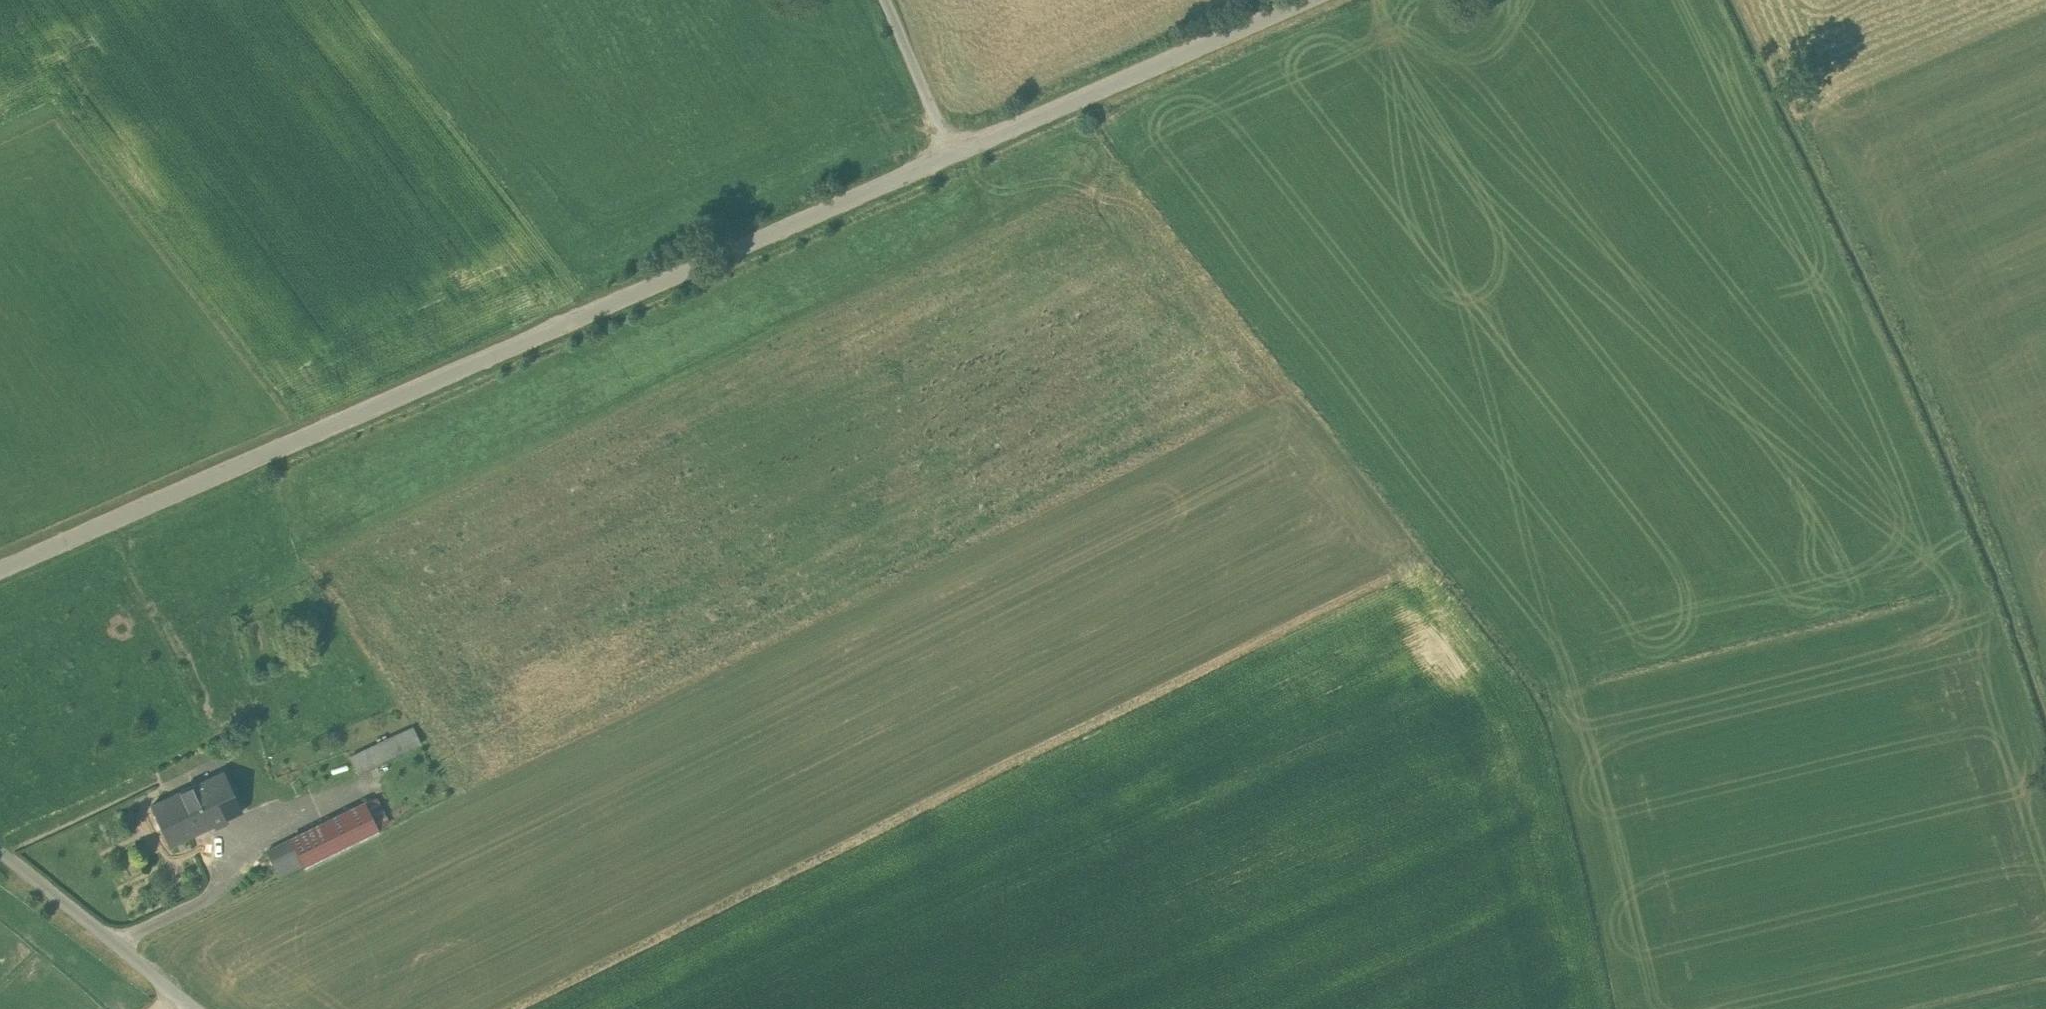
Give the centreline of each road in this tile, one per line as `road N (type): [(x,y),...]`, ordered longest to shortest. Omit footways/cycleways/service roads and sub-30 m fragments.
road 1 (unclassified): [(0,571),(954,155)]
road 2 (unclassified): [(954,155),(1310,0)]
road 3 (unclassified): [(197,1008),(0,851)]
road 4 (unclassified): [(887,0),(954,155)]

